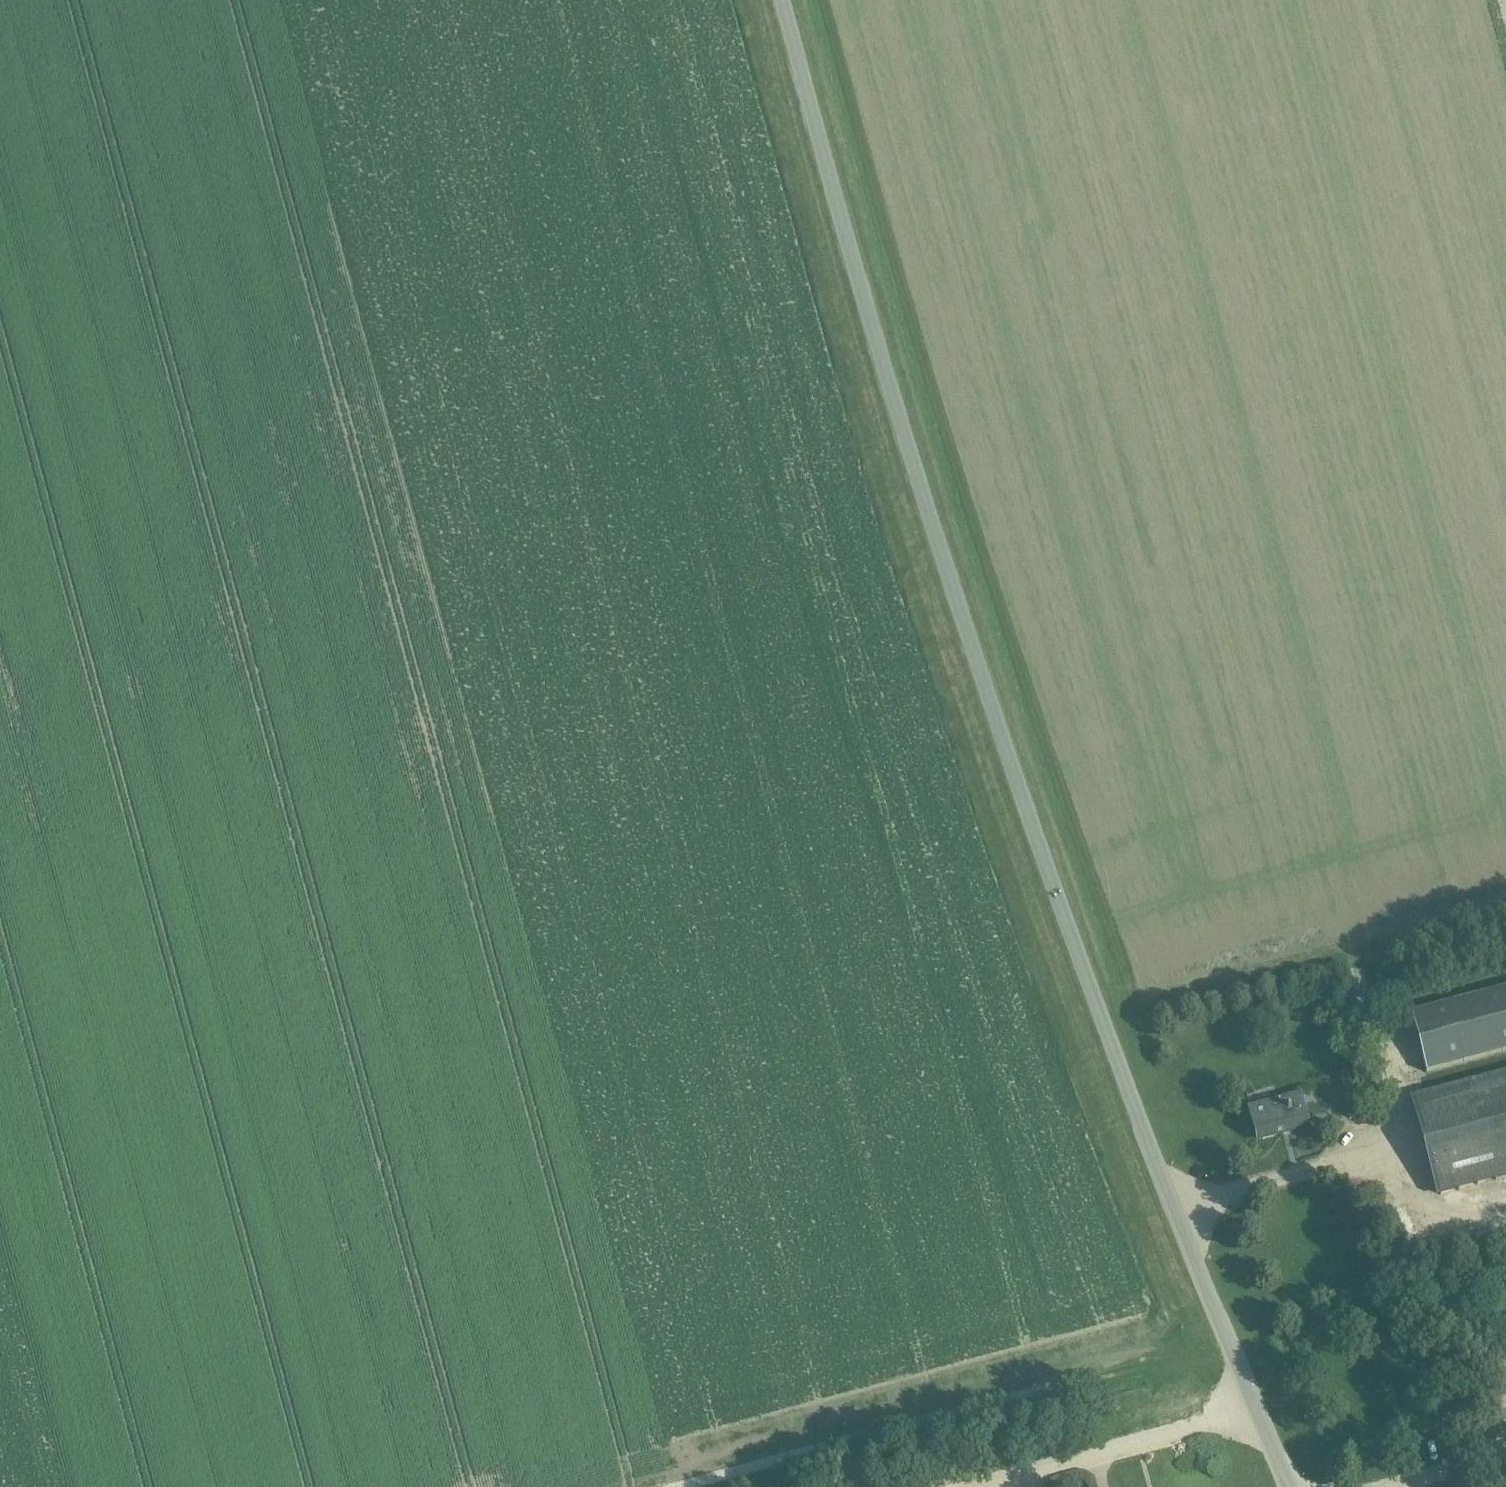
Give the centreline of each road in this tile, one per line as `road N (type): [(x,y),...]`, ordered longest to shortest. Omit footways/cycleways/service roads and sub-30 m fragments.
road 1 (unclassified): [(1289,1486),(1107,1036),(988,710),(887,385),(781,0)]
road 2 (track): [(688,1486),(927,1425)]

